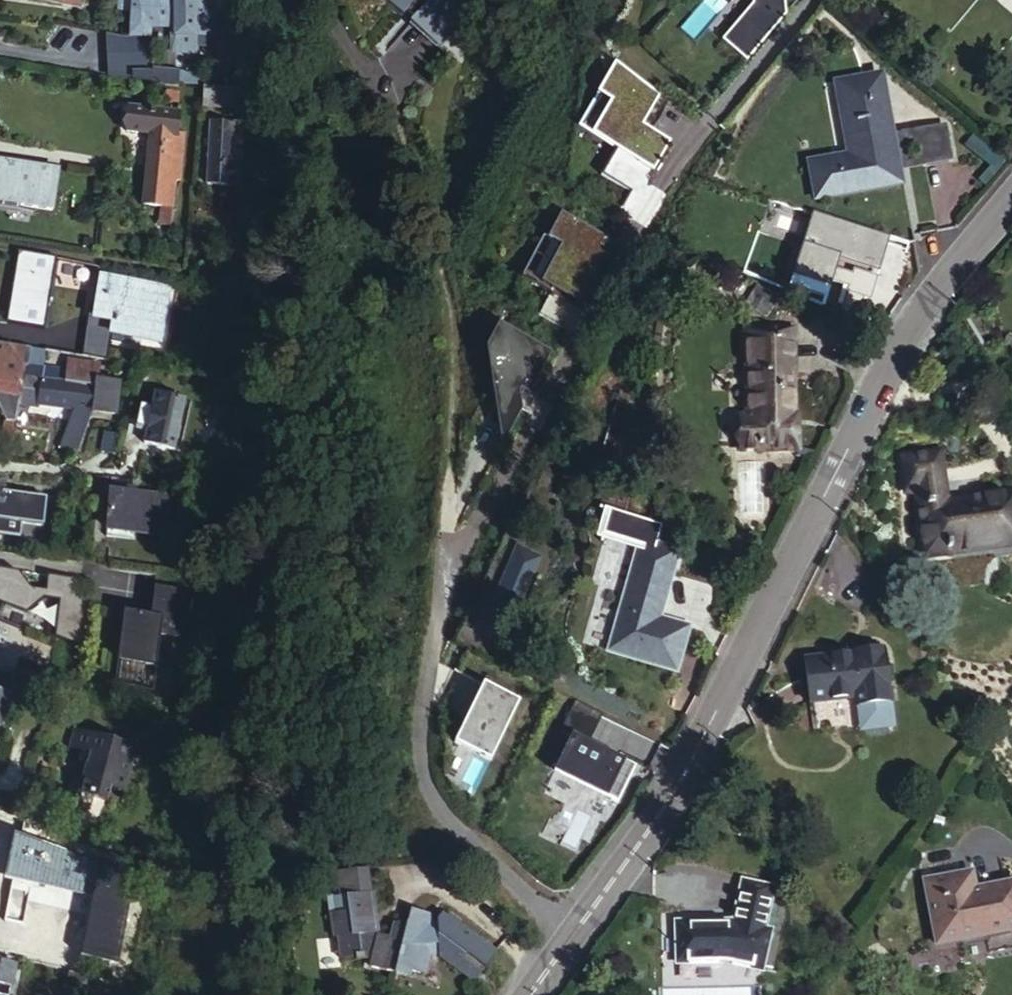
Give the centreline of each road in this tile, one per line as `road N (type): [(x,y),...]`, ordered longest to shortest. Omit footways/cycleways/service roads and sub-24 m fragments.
road 1 (residential): [(571,935),(463,836),(426,769),(447,603),(467,535),(707,122)]
road 2 (residential): [(1011,199),(908,331),(690,764),(571,935)]
road 3 (residential): [(322,0),(372,83),(400,161)]

